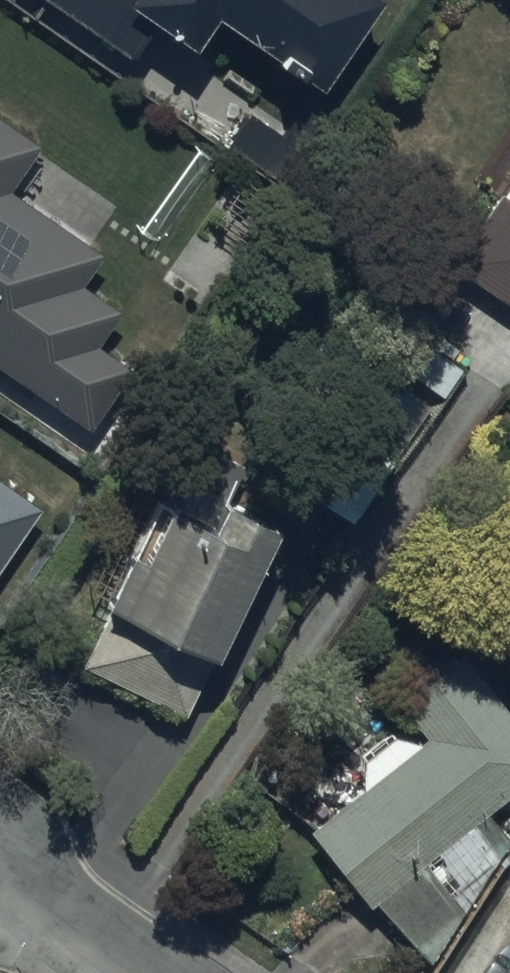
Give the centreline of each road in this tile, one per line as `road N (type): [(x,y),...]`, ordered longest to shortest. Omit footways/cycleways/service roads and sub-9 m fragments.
road 1 (residential): [(0,882),(144,972)]

